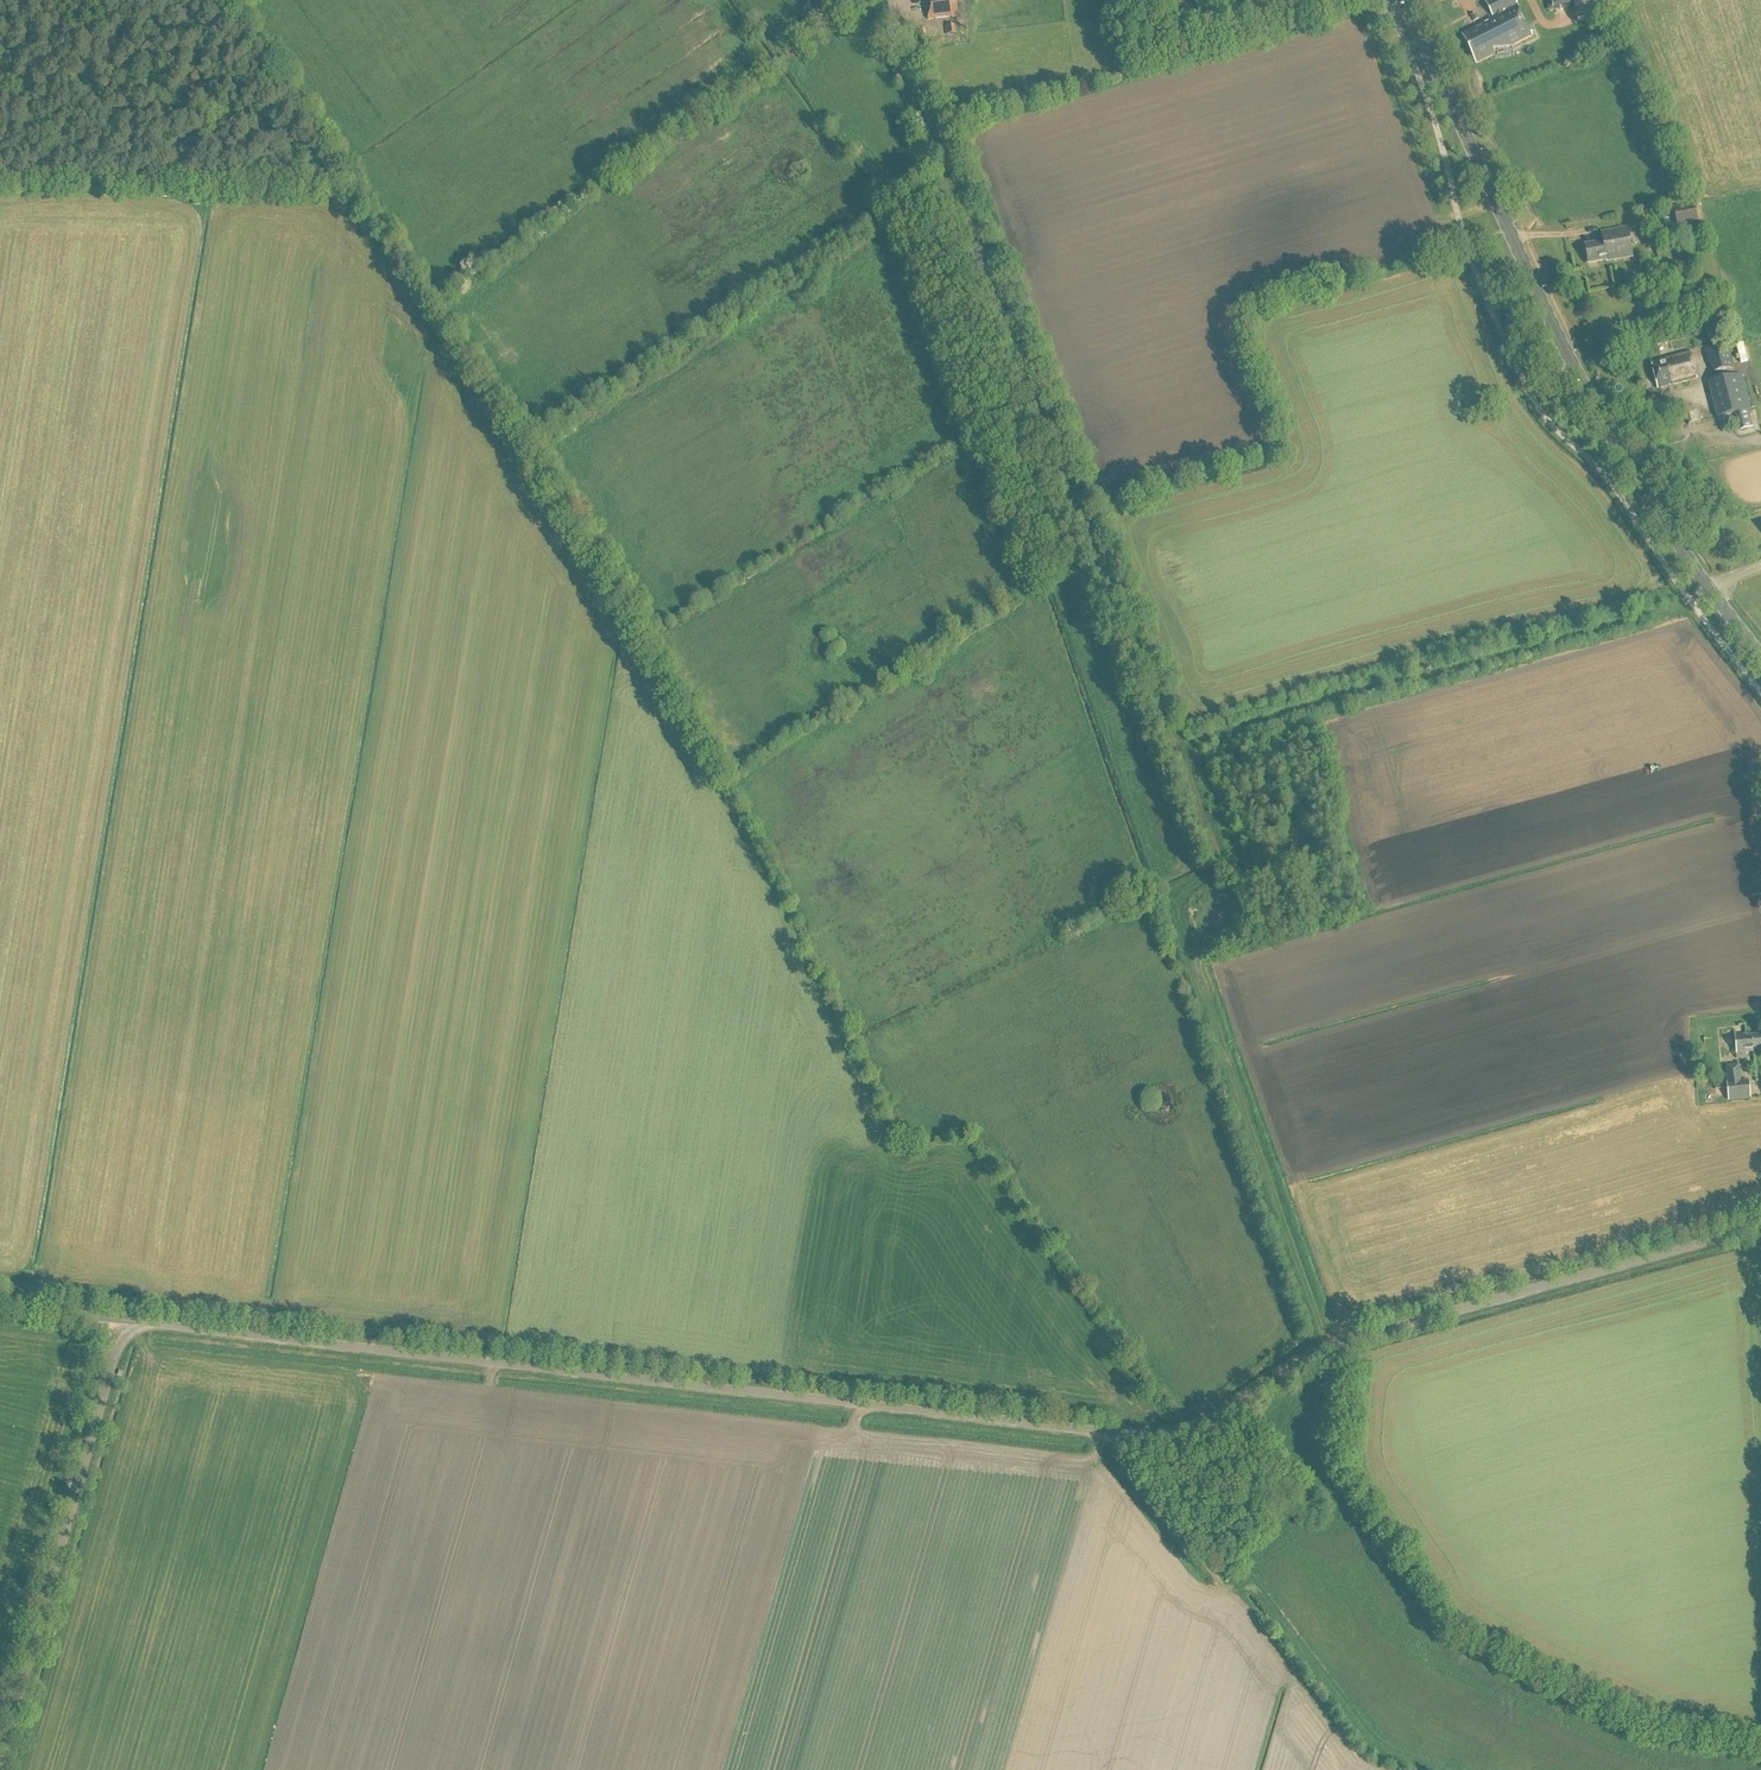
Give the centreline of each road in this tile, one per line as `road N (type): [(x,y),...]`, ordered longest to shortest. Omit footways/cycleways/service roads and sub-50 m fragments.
road 1 (unclassified): [(143,1323),(1140,1433),(1213,1418),(1330,1345),(1760,1226)]
road 2 (track): [(1176,751),(895,23)]
road 3 (secondary): [(1760,656),(1647,499),(1582,383),(1405,0)]
road 4 (track): [(1102,1432),(1210,1576),(1254,1590),(1371,1742),(1430,1769)]
road 5 (unclassified): [(0,1758),(112,1357)]
road 6 (track): [(1330,1345),(1194,969)]
road 7 (track): [(1194,969),(1176,904),(1213,870),(1216,854),(1176,751)]

